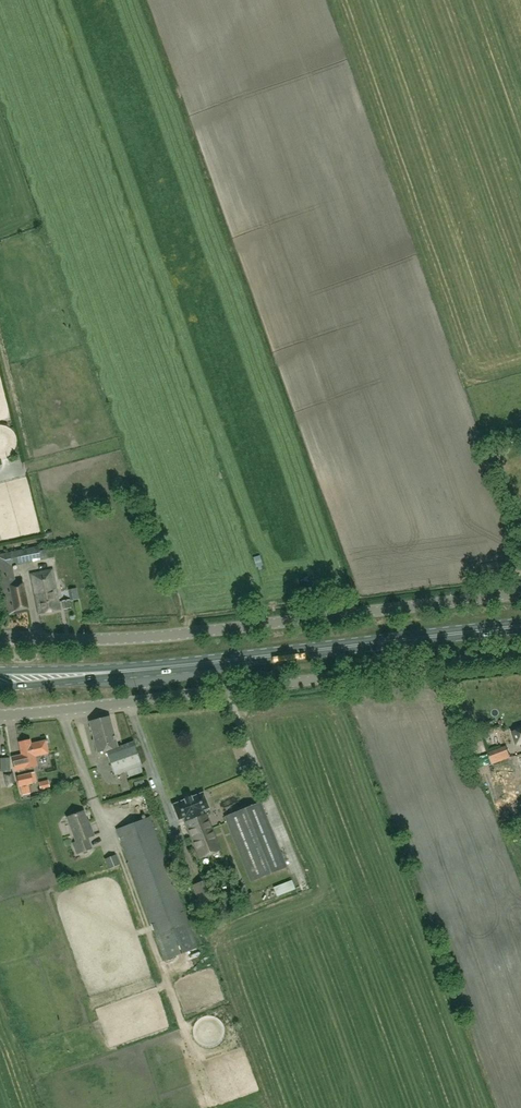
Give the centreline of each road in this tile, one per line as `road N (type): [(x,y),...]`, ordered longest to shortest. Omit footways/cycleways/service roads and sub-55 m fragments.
road 1 (unclassified): [(0,717),(520,655)]
road 2 (unclassified): [(0,638),(146,639),(520,592)]
road 3 (primary): [(112,672),(520,626)]

